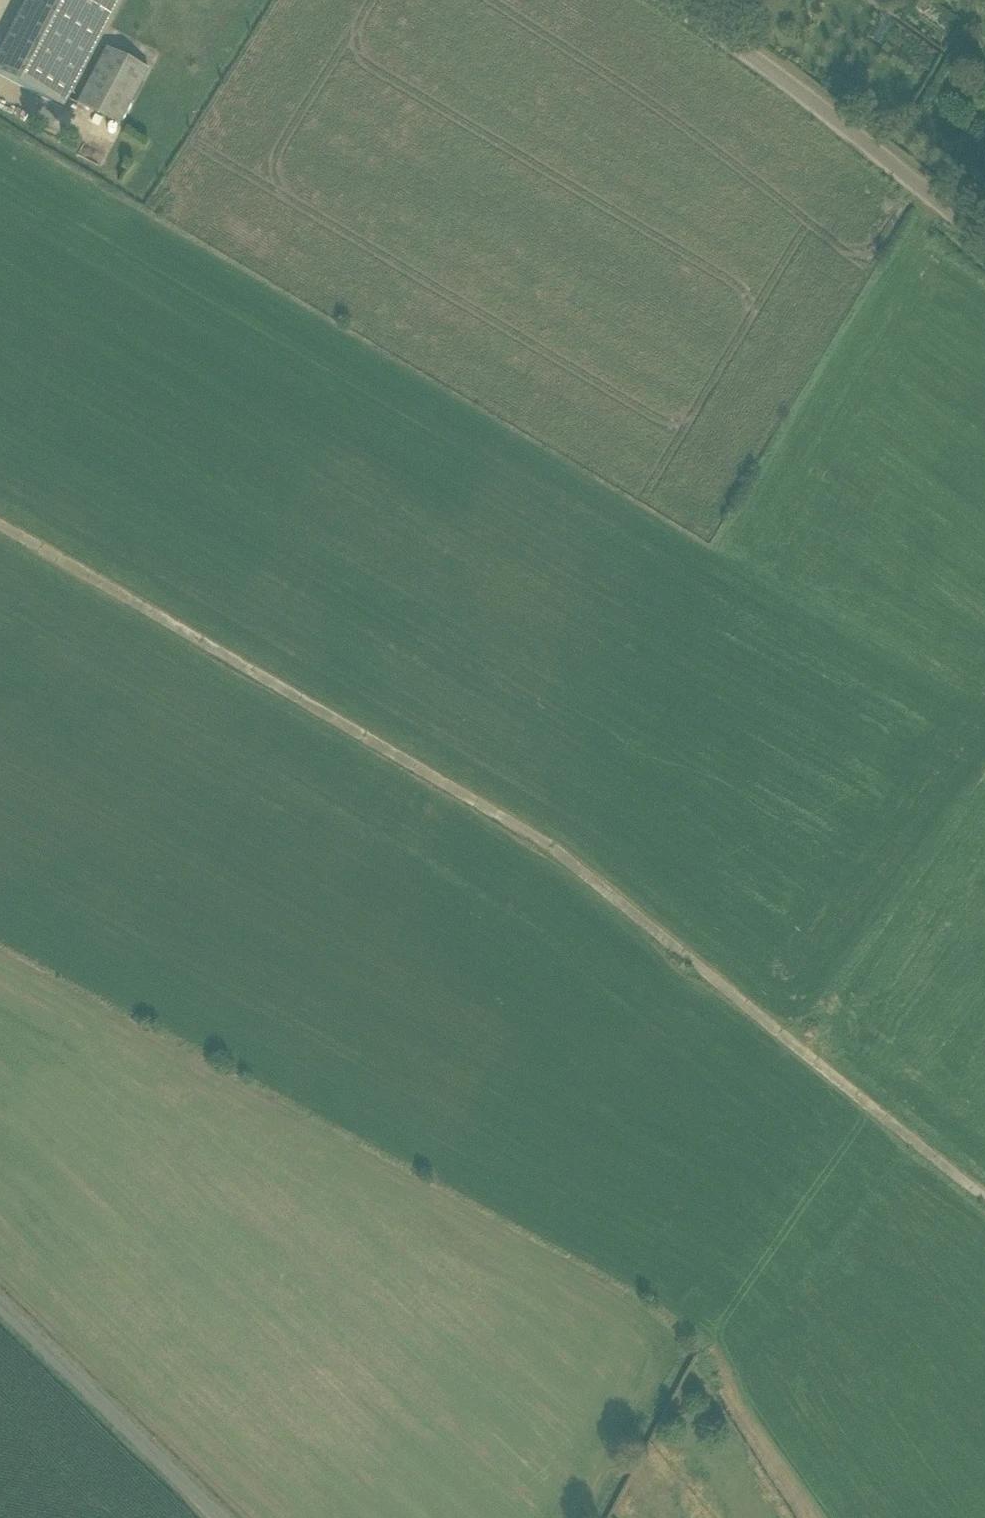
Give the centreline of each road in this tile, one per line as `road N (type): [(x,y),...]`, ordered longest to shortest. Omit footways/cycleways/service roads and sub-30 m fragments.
road 1 (unclassified): [(984,227),(690,0)]
road 2 (unclassified): [(221,1517),(0,1303)]

